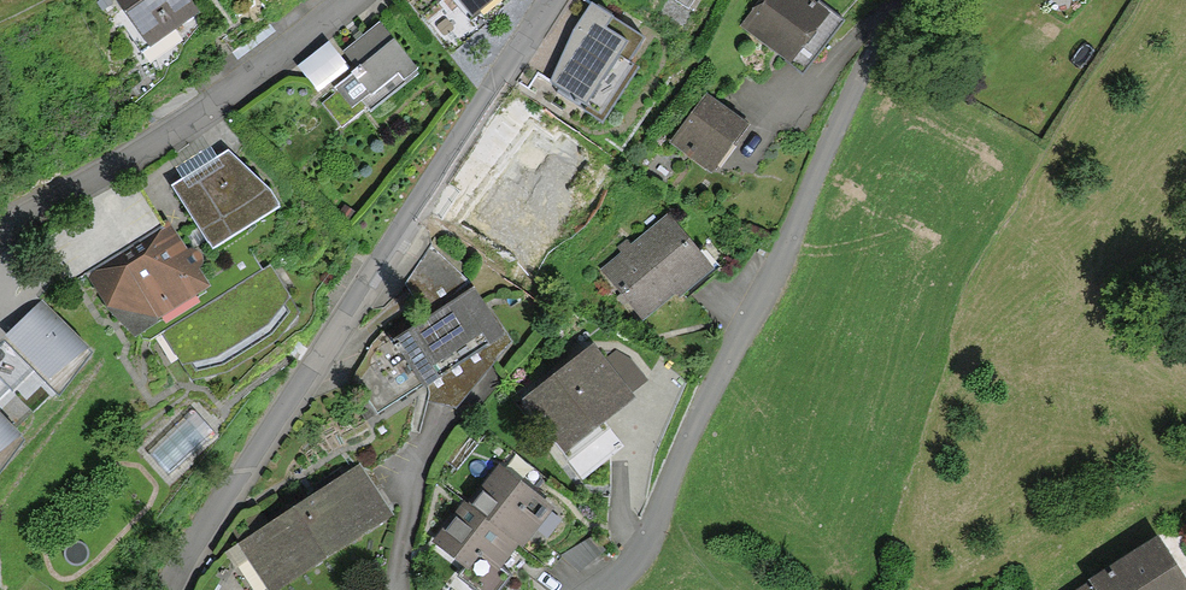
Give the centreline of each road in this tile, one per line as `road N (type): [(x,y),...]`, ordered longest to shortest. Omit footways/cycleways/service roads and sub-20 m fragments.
road 1 (residential): [(173,589),(550,0)]
road 2 (residential): [(904,0),(732,370),(670,527),(603,589)]
road 3 (residential): [(352,0),(201,112),(0,239)]

